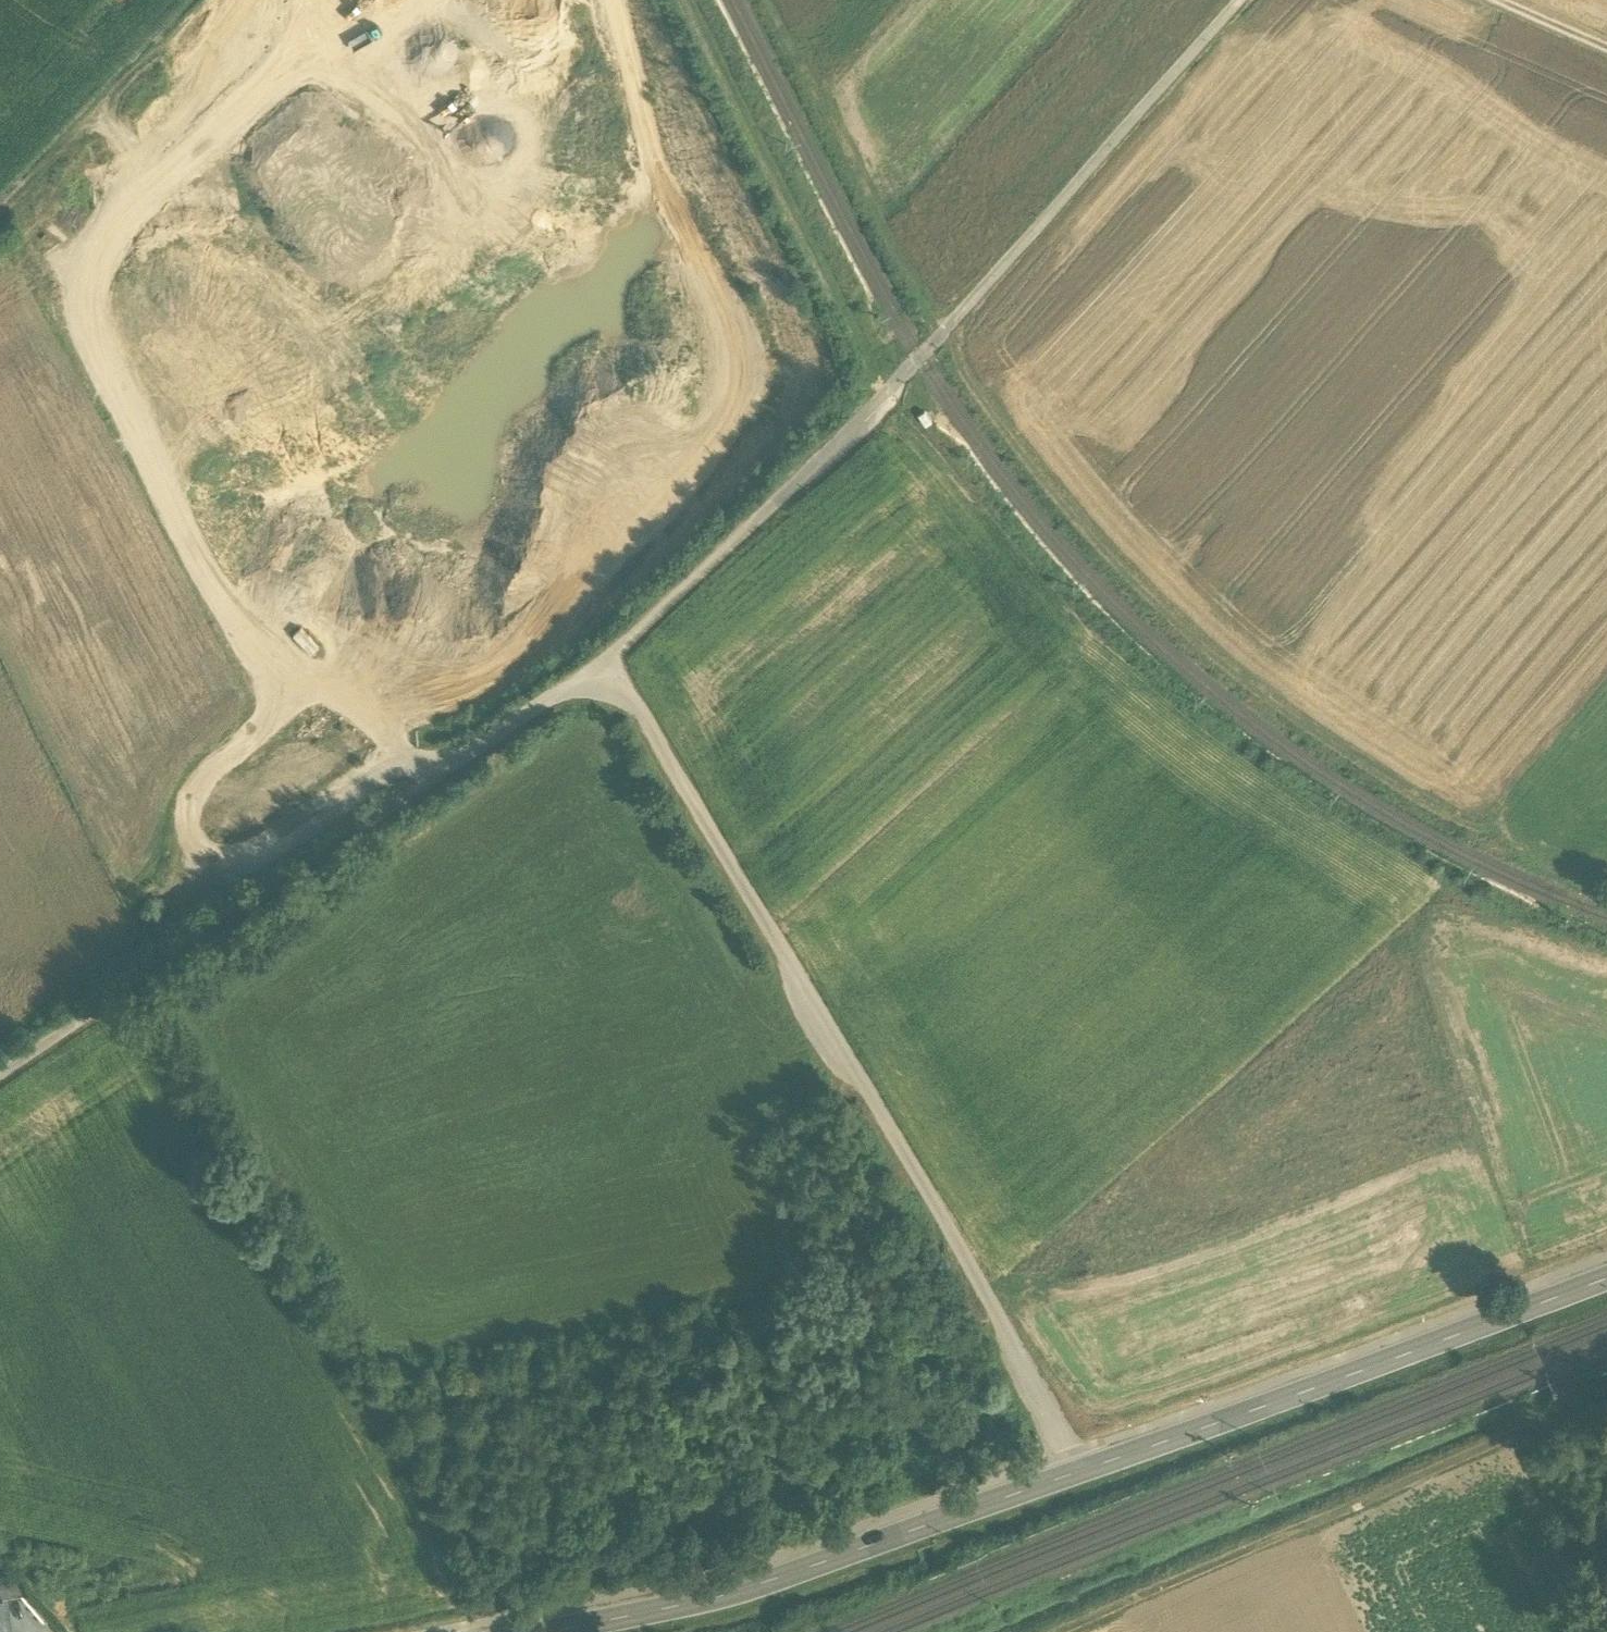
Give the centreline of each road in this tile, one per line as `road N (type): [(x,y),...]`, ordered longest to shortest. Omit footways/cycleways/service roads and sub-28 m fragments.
road 1 (track): [(0,1077),(606,661),(945,335),(1240,0)]
road 2 (track): [(1606,885),(1424,799),(1242,673),(1131,575),(1044,479),(945,335),(773,0)]
road 3 (secondary): [(583,1631),(754,1597),(1606,1280)]
road 4 (track): [(606,661),(1045,1391),(1083,1476)]
road 5 (track): [(1075,1631),(1524,1432)]

